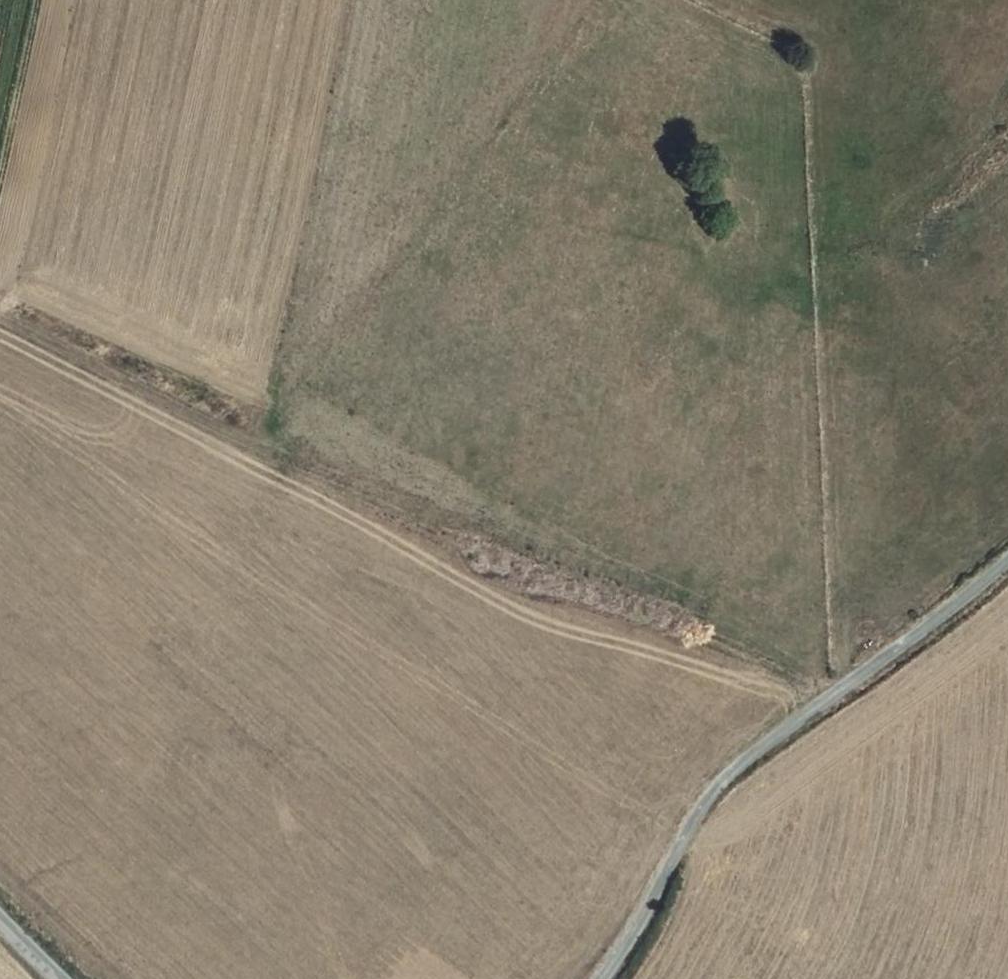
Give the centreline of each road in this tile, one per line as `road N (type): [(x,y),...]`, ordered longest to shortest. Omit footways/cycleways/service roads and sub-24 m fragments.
road 1 (track): [(607,978),(652,920),(719,779),(1007,561)]

